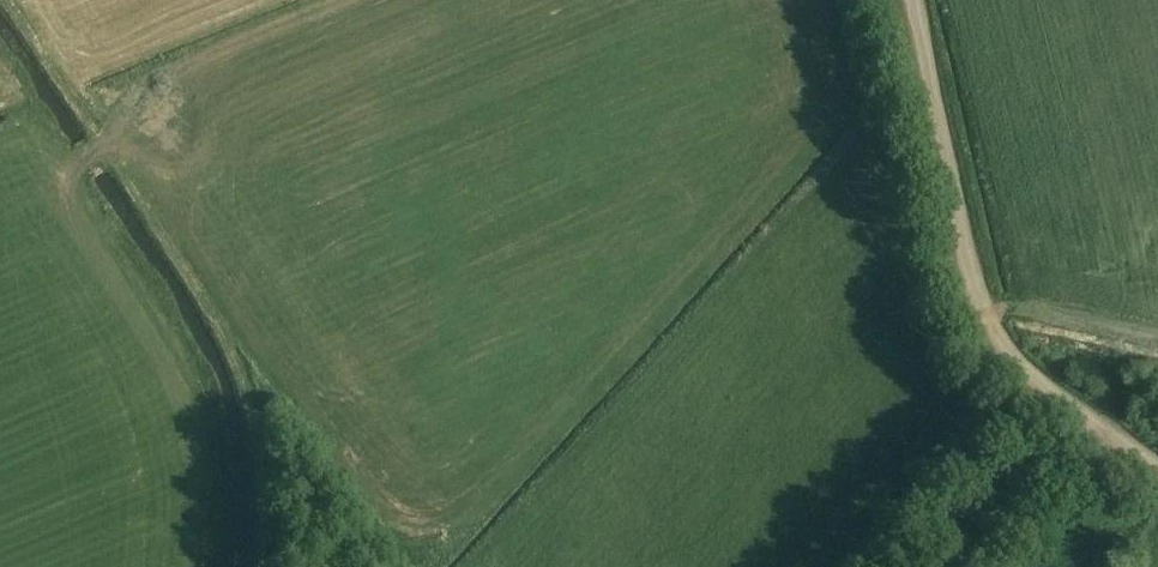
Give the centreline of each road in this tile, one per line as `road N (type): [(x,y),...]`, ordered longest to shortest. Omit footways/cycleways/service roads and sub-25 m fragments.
road 1 (track): [(1157,469),(1024,376),(998,348),(977,293),(911,0)]

